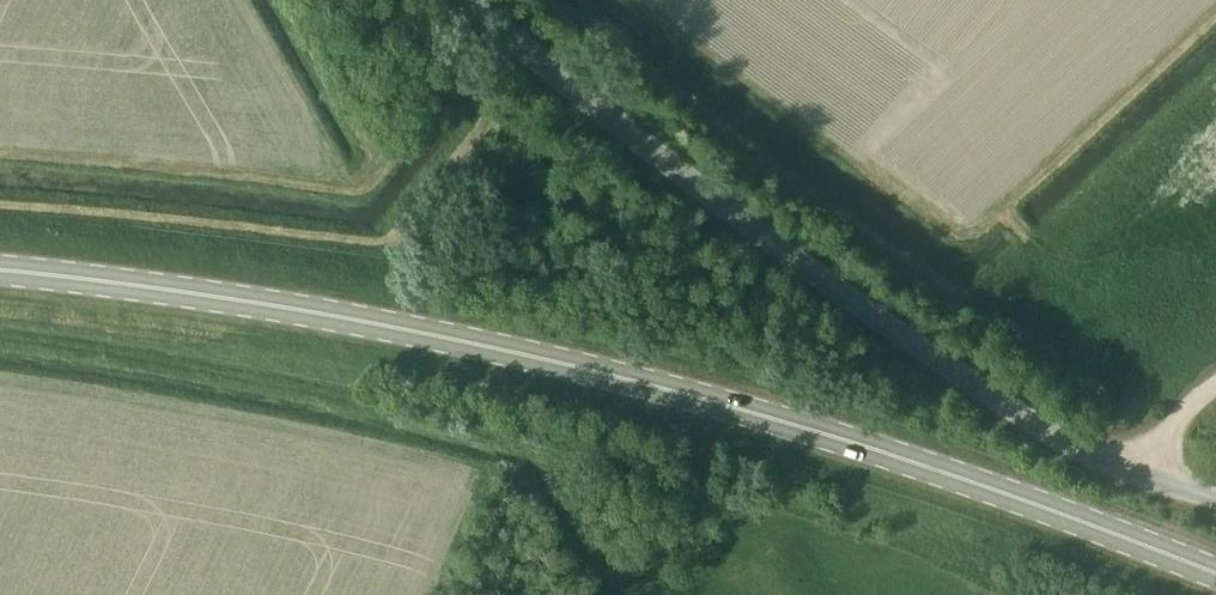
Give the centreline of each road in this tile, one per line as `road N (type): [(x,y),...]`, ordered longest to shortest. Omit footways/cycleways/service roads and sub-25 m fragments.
road 1 (primary): [(1215,573),(984,483),(644,382),(319,314),(0,272)]
road 2 (unclassified): [(1215,495),(1109,463),(1047,431),(625,135),(463,0)]

